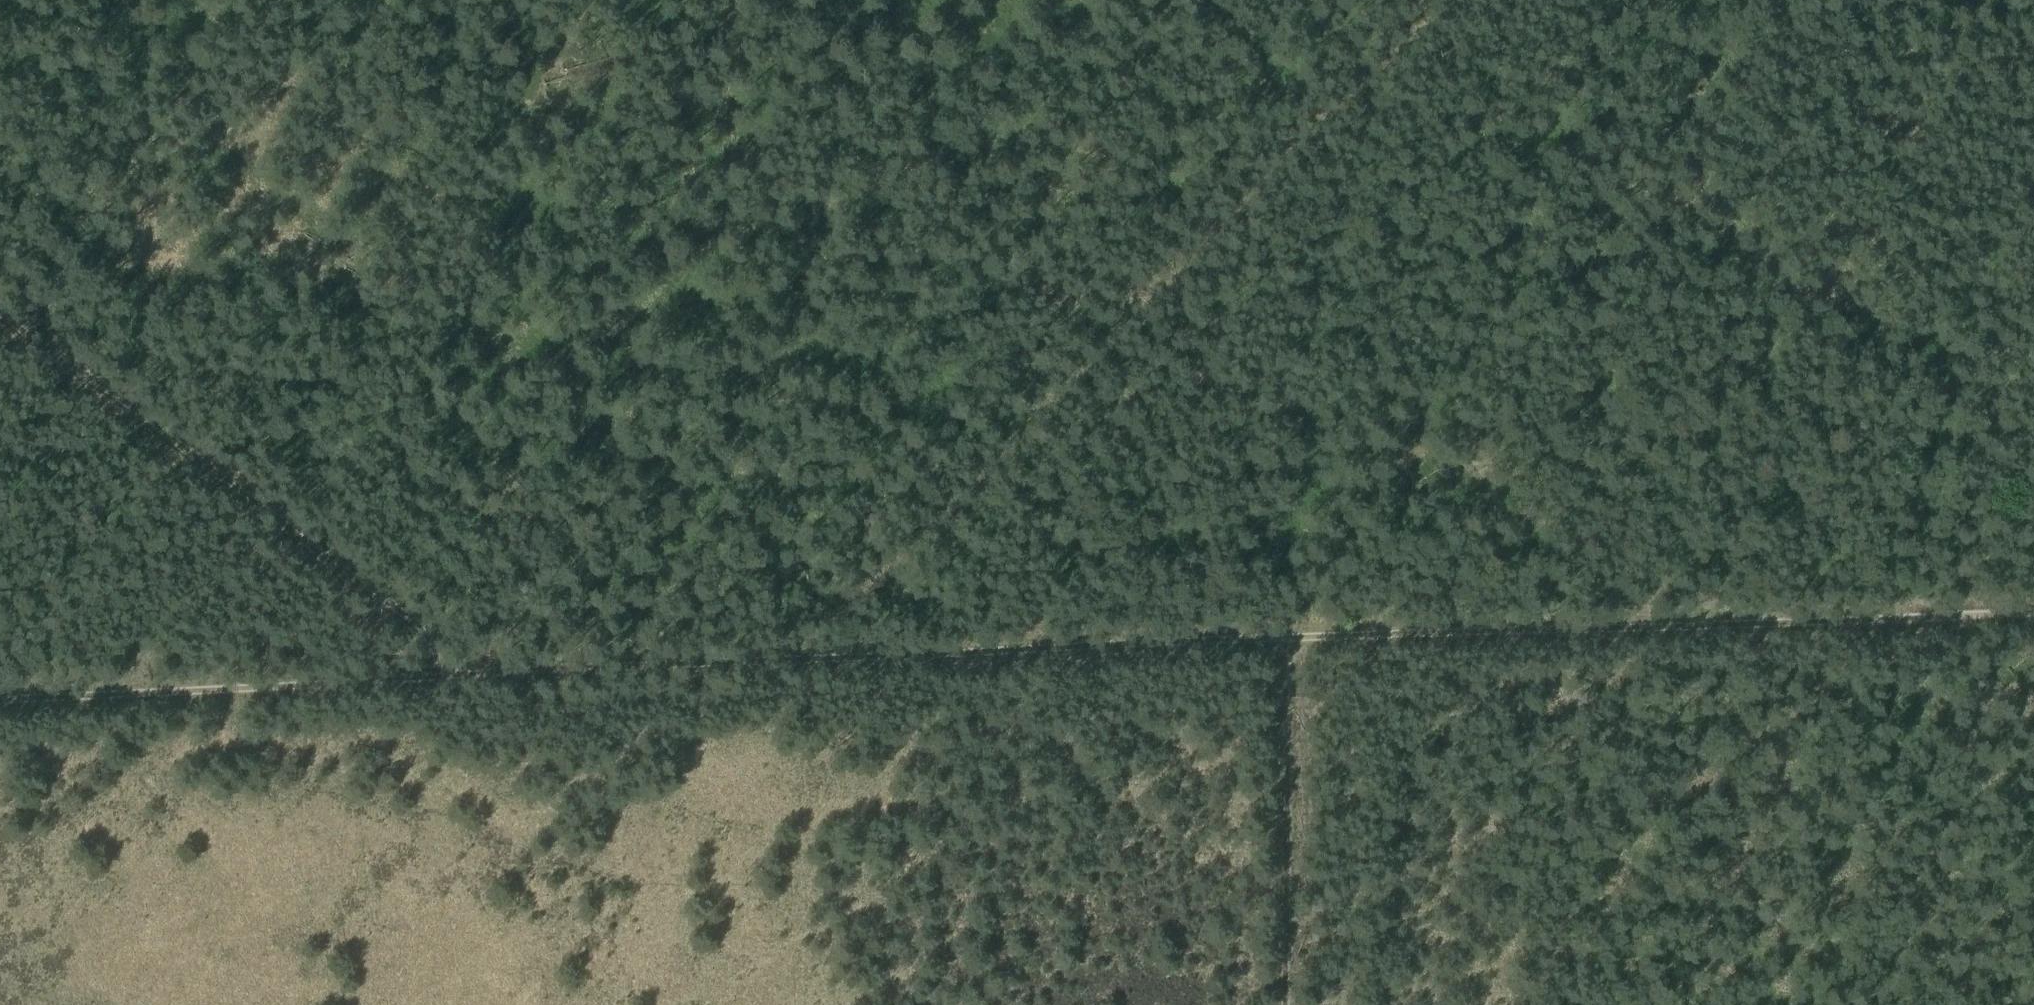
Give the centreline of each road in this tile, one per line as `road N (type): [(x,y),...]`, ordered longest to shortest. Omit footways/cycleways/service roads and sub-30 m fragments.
road 1 (track): [(2033,605),(0,698)]
road 2 (track): [(440,675),(423,631),(405,615),(0,303)]

